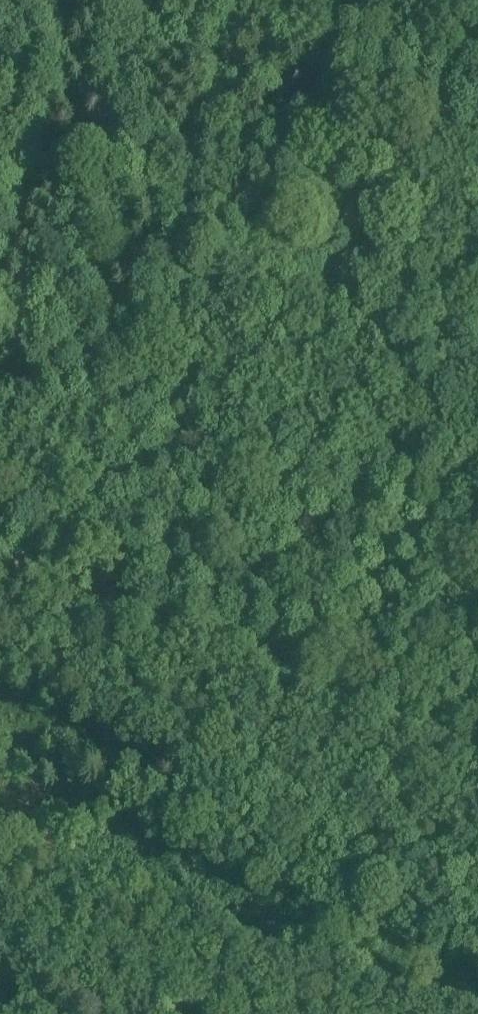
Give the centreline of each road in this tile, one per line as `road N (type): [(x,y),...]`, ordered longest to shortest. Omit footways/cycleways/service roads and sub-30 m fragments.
road 1 (track): [(0,529),(477,716)]

